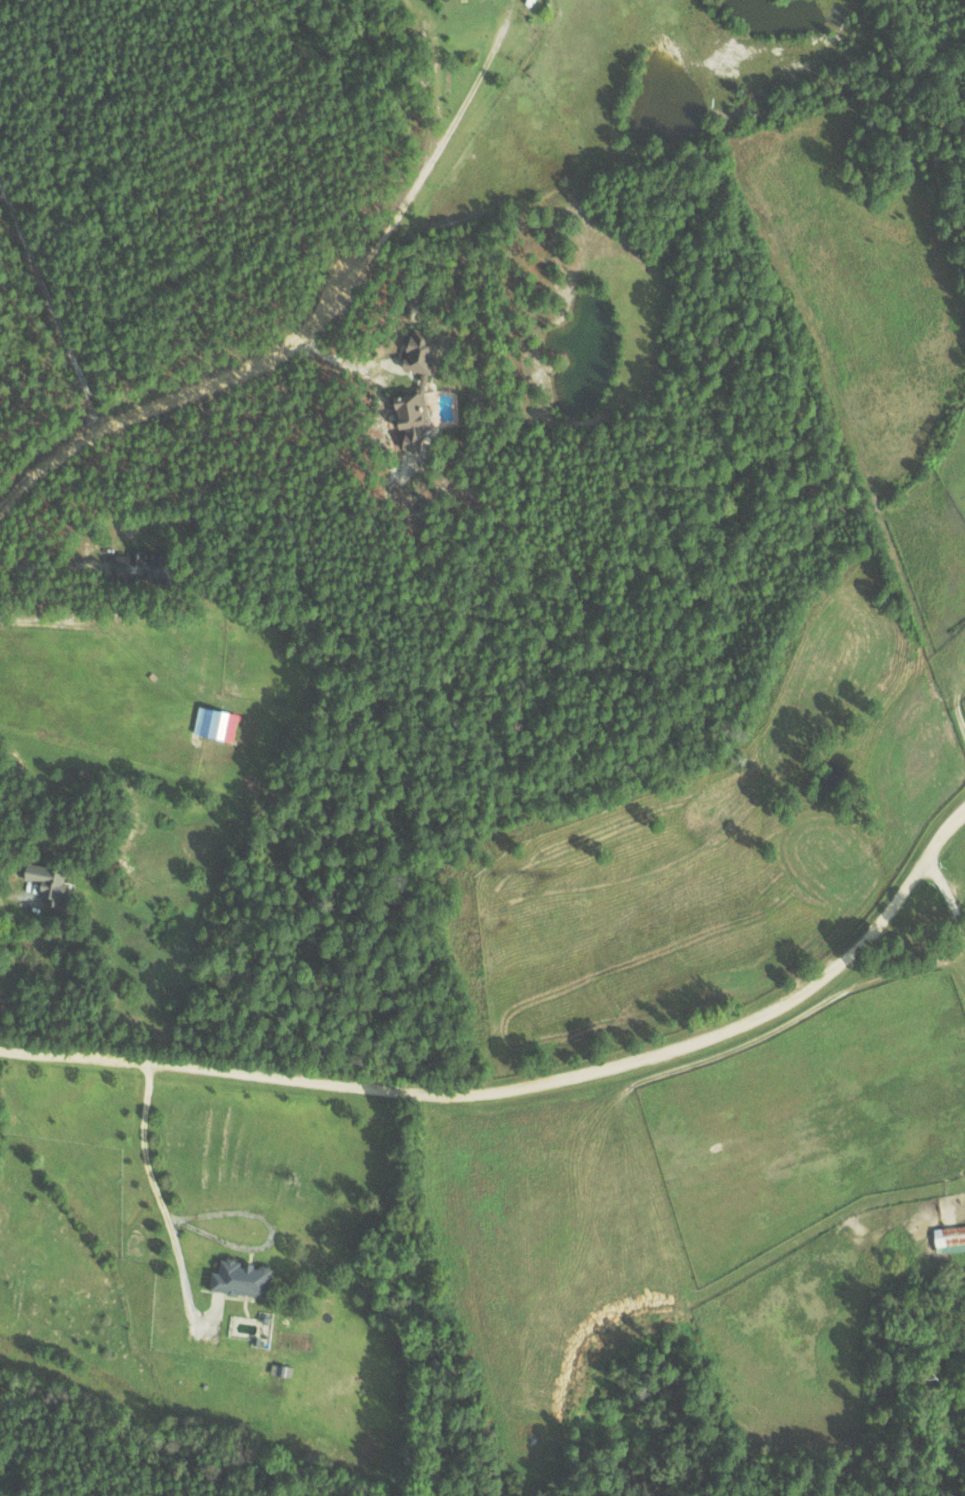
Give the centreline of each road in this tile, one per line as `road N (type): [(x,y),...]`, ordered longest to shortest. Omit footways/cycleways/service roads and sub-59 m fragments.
road 1 (residential): [(0,1047),(367,1091),(499,1093),(601,1076),(699,1046),(819,992),(859,949),(903,863),(964,804)]
road 2 (residential): [(0,496),(70,438),(284,346),(325,308),(431,162)]

